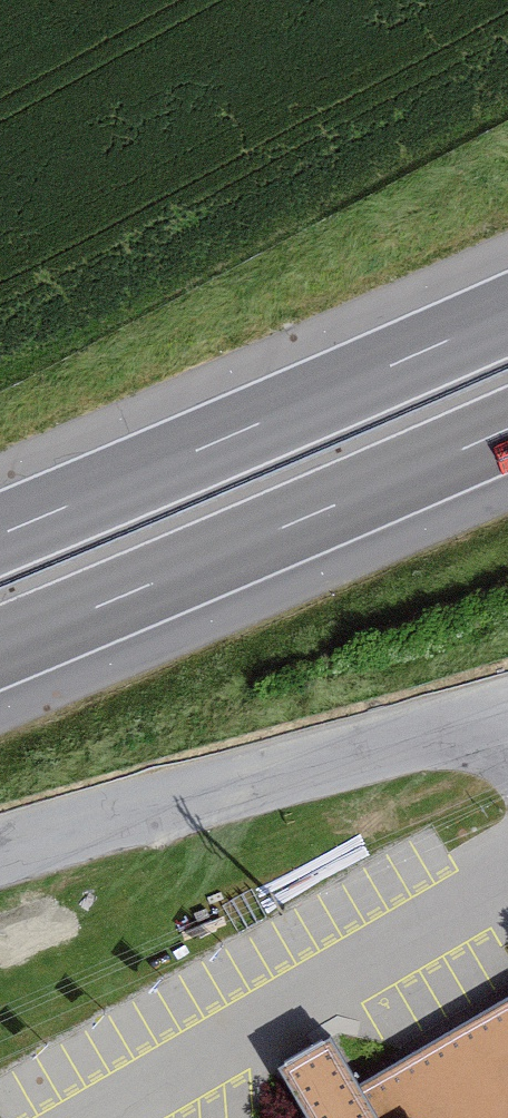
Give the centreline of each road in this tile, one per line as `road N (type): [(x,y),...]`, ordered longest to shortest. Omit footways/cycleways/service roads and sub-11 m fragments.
road 1 (motorway): [(507,314),(0,535)]
road 2 (motorway): [(0,646),(507,428)]
road 3 (unclassified): [(0,851),(507,704)]

